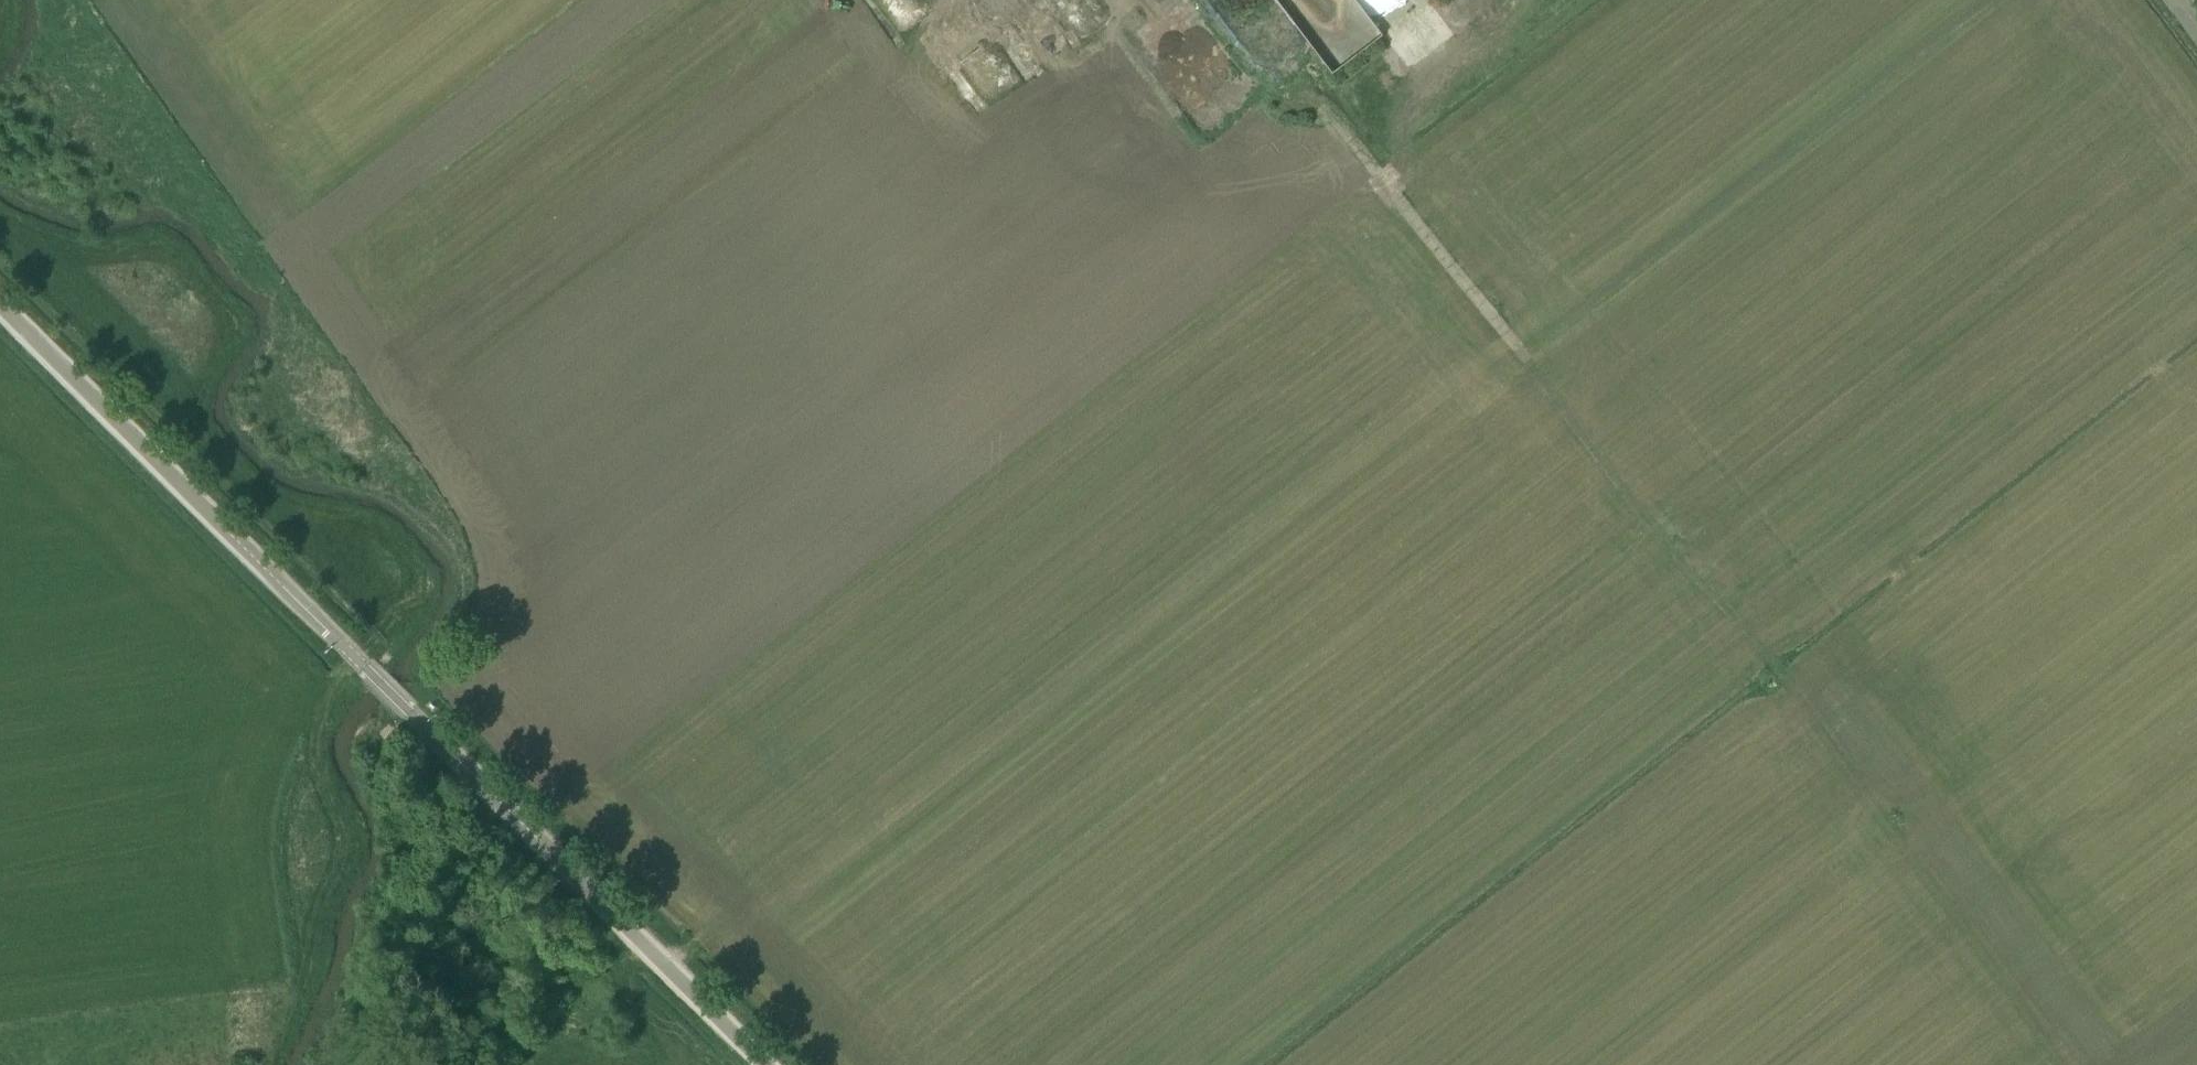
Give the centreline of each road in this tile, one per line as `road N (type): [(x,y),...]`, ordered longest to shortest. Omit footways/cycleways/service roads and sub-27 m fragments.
road 1 (unclassified): [(765,1064),(0,307)]

